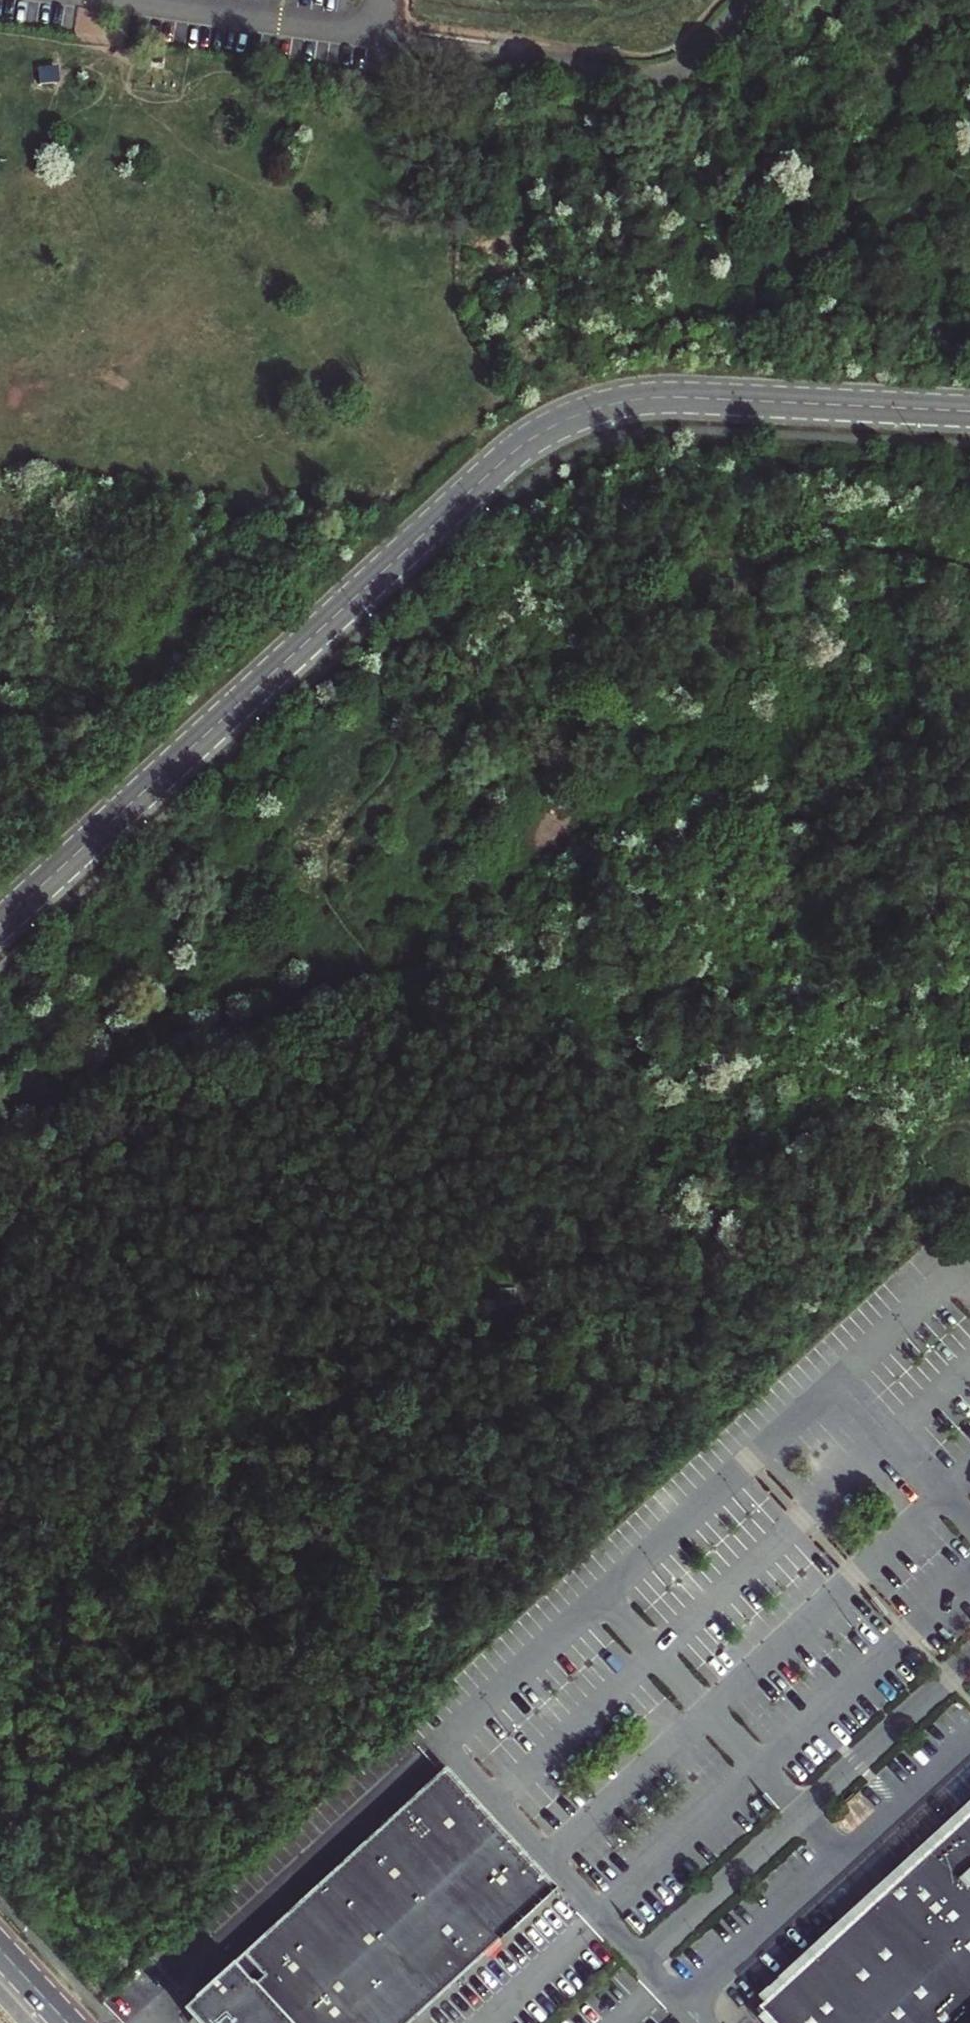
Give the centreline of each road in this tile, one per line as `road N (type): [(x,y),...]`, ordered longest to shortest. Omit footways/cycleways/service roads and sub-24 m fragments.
road 1 (tertiary): [(0,924),(510,457),(562,421),(653,398),(969,413)]

